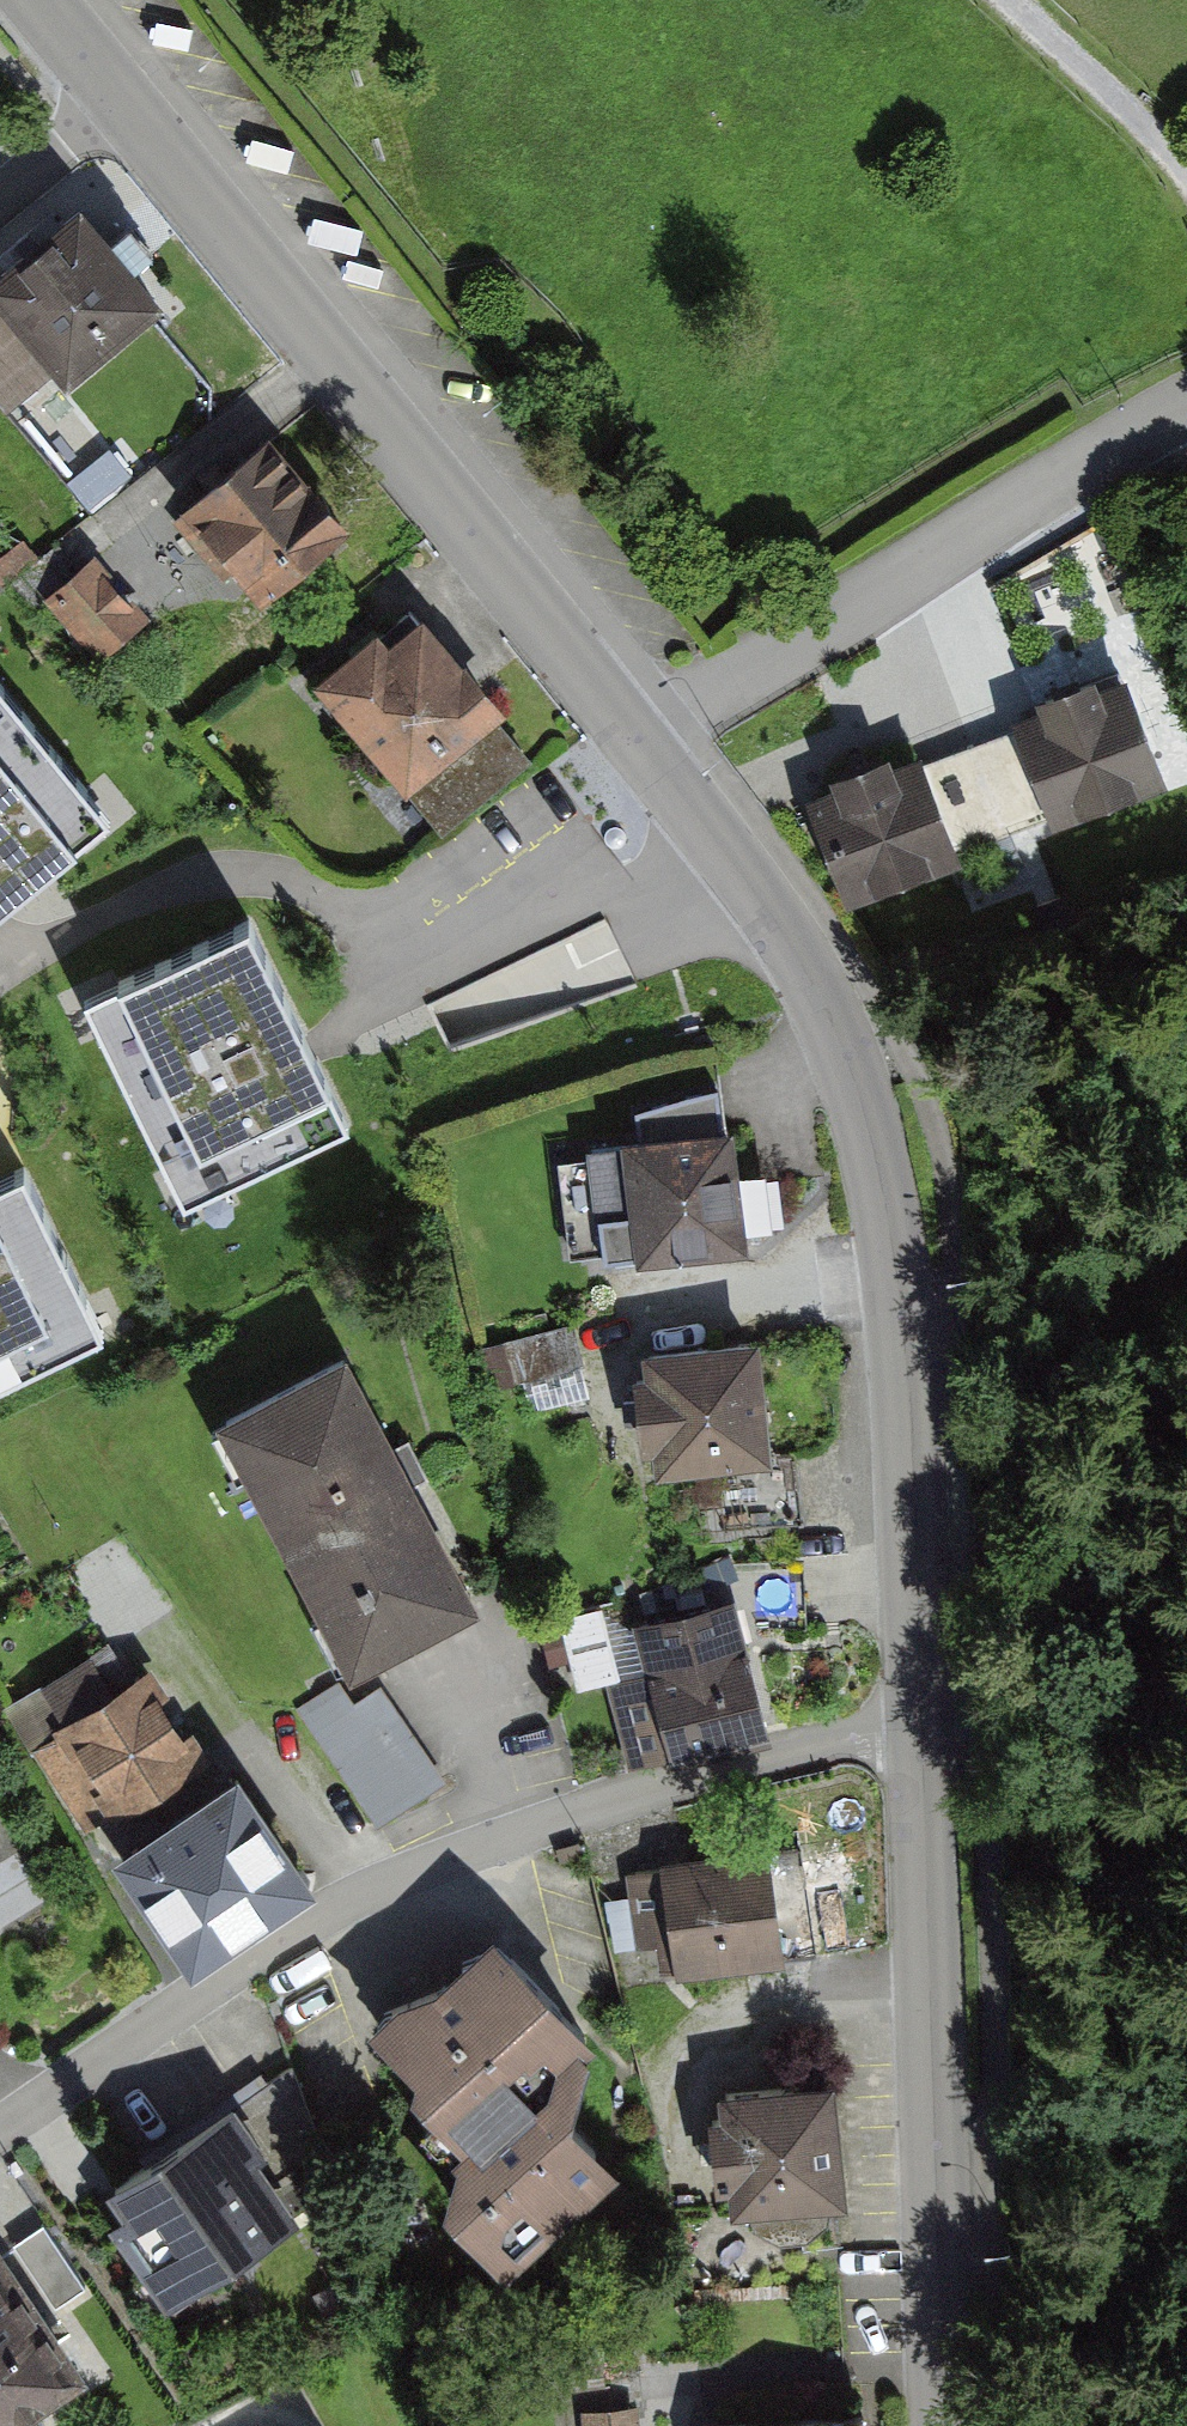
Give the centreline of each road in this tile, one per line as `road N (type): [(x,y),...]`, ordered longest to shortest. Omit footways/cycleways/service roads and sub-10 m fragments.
road 1 (residential): [(640,741),(819,991),(860,1097),(901,1298),(920,1727)]
road 2 (residential): [(0,2128),(261,1950),(381,1883),(664,1783),(920,1727)]
road 3 (residential): [(119,97),(640,741)]
road 4 (residential): [(920,1727),(945,2425)]
road 5 (residential): [(1186,403),(1113,441),(640,741)]
road 6 (track): [(1186,1586),(1171,1605),(1152,1763),(1186,2009)]
road 7 (residential): [(119,97),(0,199)]
road 8 (residential): [(40,0),(119,97)]

